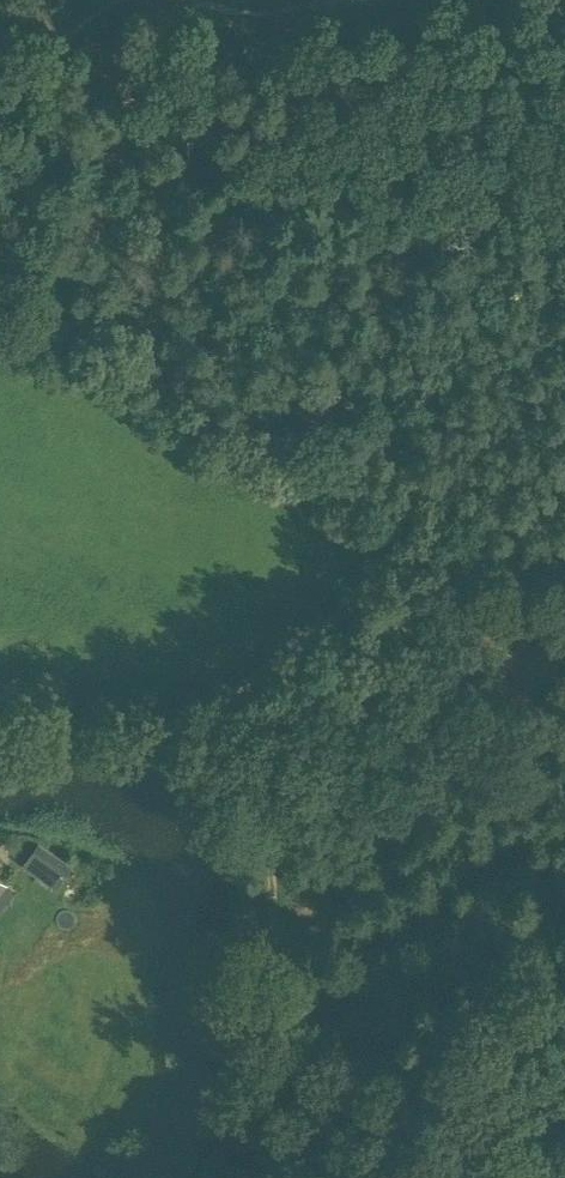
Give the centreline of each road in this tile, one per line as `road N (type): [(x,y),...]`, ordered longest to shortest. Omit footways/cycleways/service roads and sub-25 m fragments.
road 1 (track): [(564,481),(512,510),(444,525),(298,649),(168,732),(0,749)]
road 2 (track): [(168,732),(258,807),(272,897),(278,1041),(291,1057),(437,1129)]

